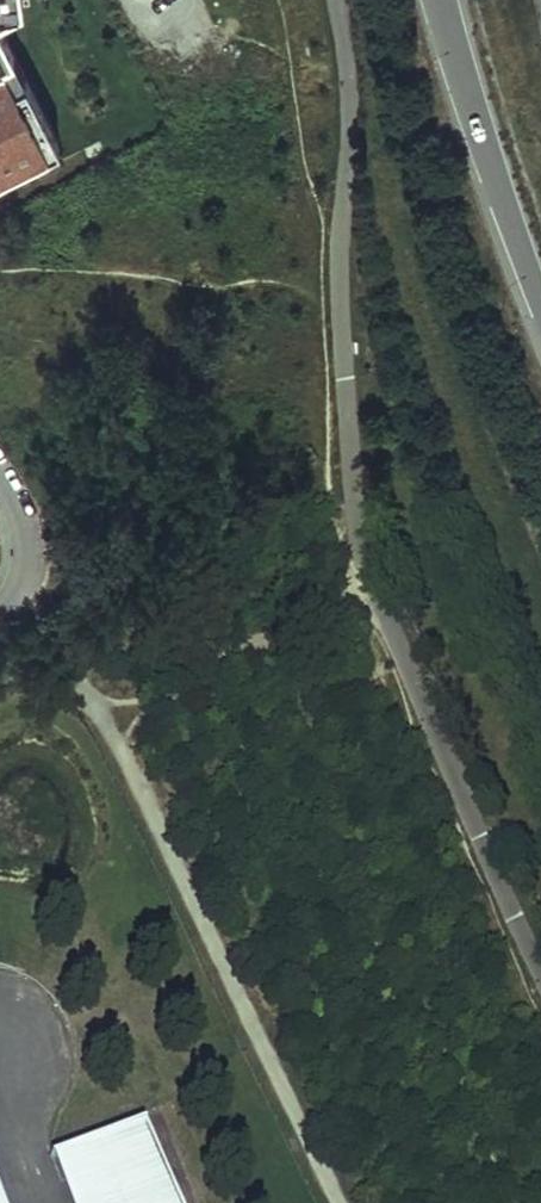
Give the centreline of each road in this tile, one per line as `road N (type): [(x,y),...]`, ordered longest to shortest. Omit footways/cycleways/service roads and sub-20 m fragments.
road 1 (motorway): [(437,0),(540,306)]

